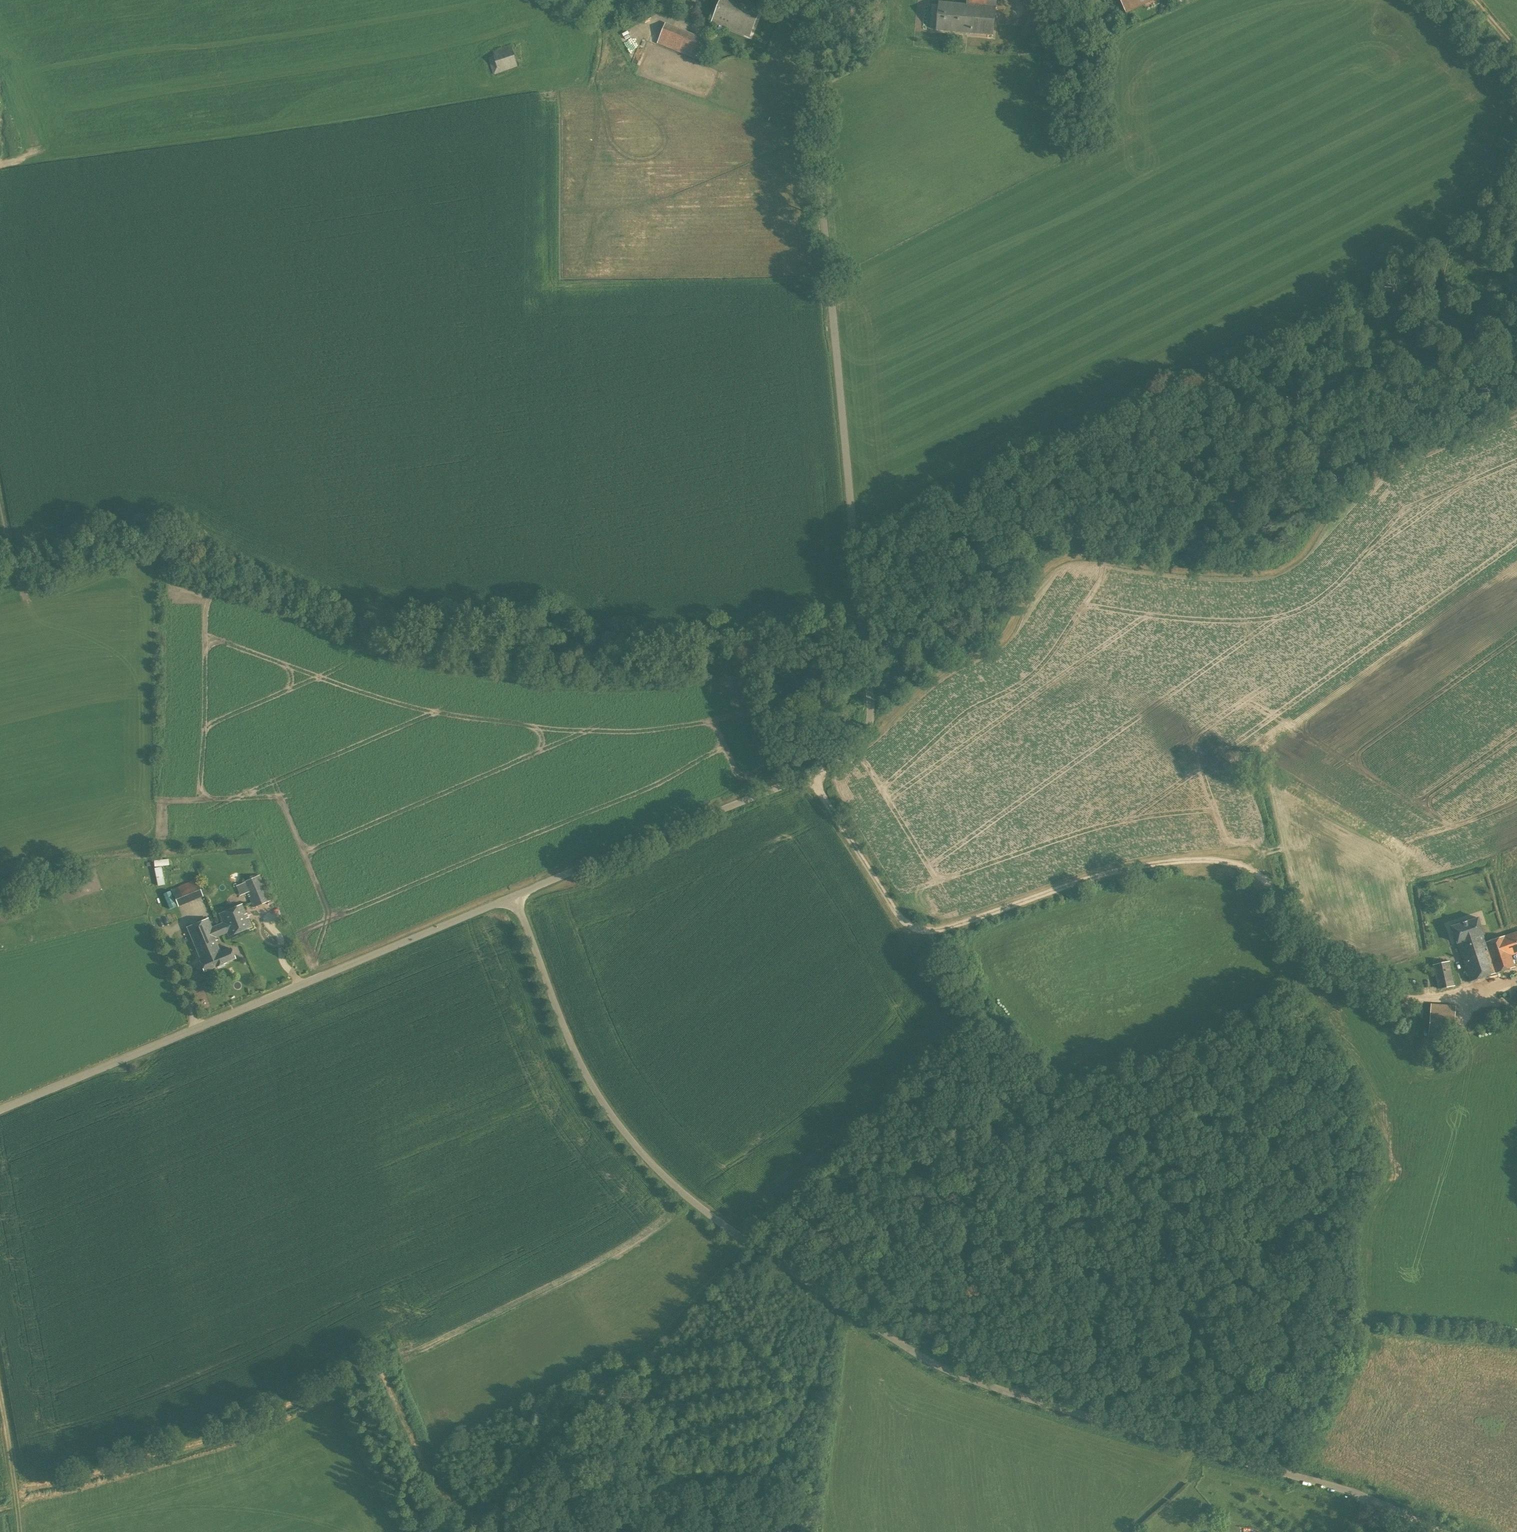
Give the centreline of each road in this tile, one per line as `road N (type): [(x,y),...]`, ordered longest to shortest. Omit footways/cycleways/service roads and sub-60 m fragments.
road 1 (unclassified): [(1440,1531),(1373,1500),(960,1382),(917,1359),(693,1203),(633,1144),(572,1051),(512,900)]
road 2 (unclassified): [(809,775),(858,747),(870,725),(812,92),(820,0)]
road 3 (unclassified): [(1433,996),(1375,989),(1312,956),(1280,893),(1238,867),(1157,866),(938,931),(908,926),(809,775)]
road 4 (unclassified): [(0,1111),(512,900)]
road 5 (unclassified): [(512,900),(809,775)]
road 6 (track): [(0,1400),(21,1531)]

